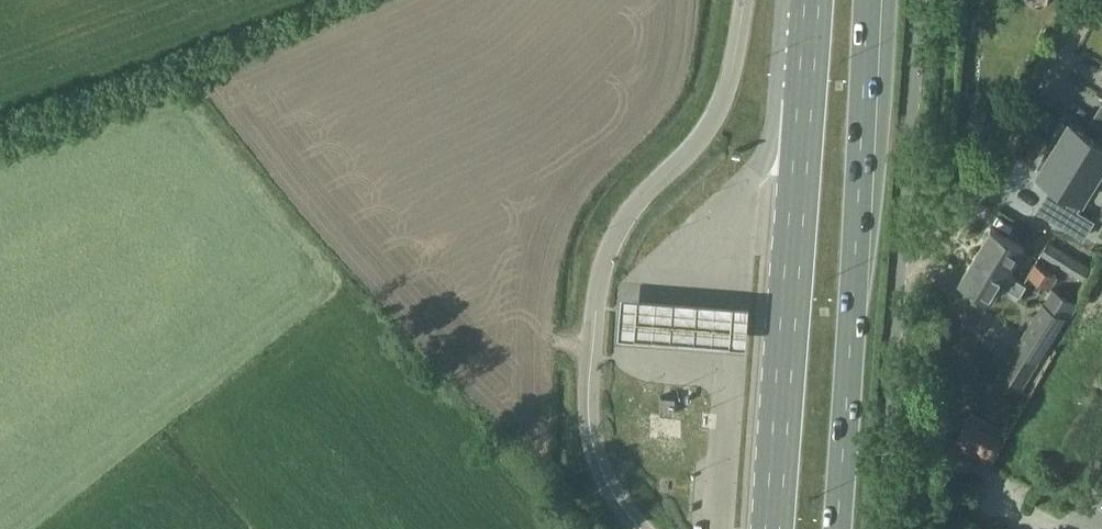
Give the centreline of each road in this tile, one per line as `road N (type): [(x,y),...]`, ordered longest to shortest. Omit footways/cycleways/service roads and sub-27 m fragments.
road 1 (unclassified): [(643,528),(597,443),(590,406),(601,271),(643,198),(699,141),(731,71),(743,0)]
road 2 (primary): [(806,0),(768,528)]
road 3 (primary): [(838,528),(869,0)]
road 4 (residential): [(904,242),(956,231),(1098,0)]
road 5 (unclassified): [(904,242),(882,528)]
road 6 (unclassified): [(920,0),(904,242)]

